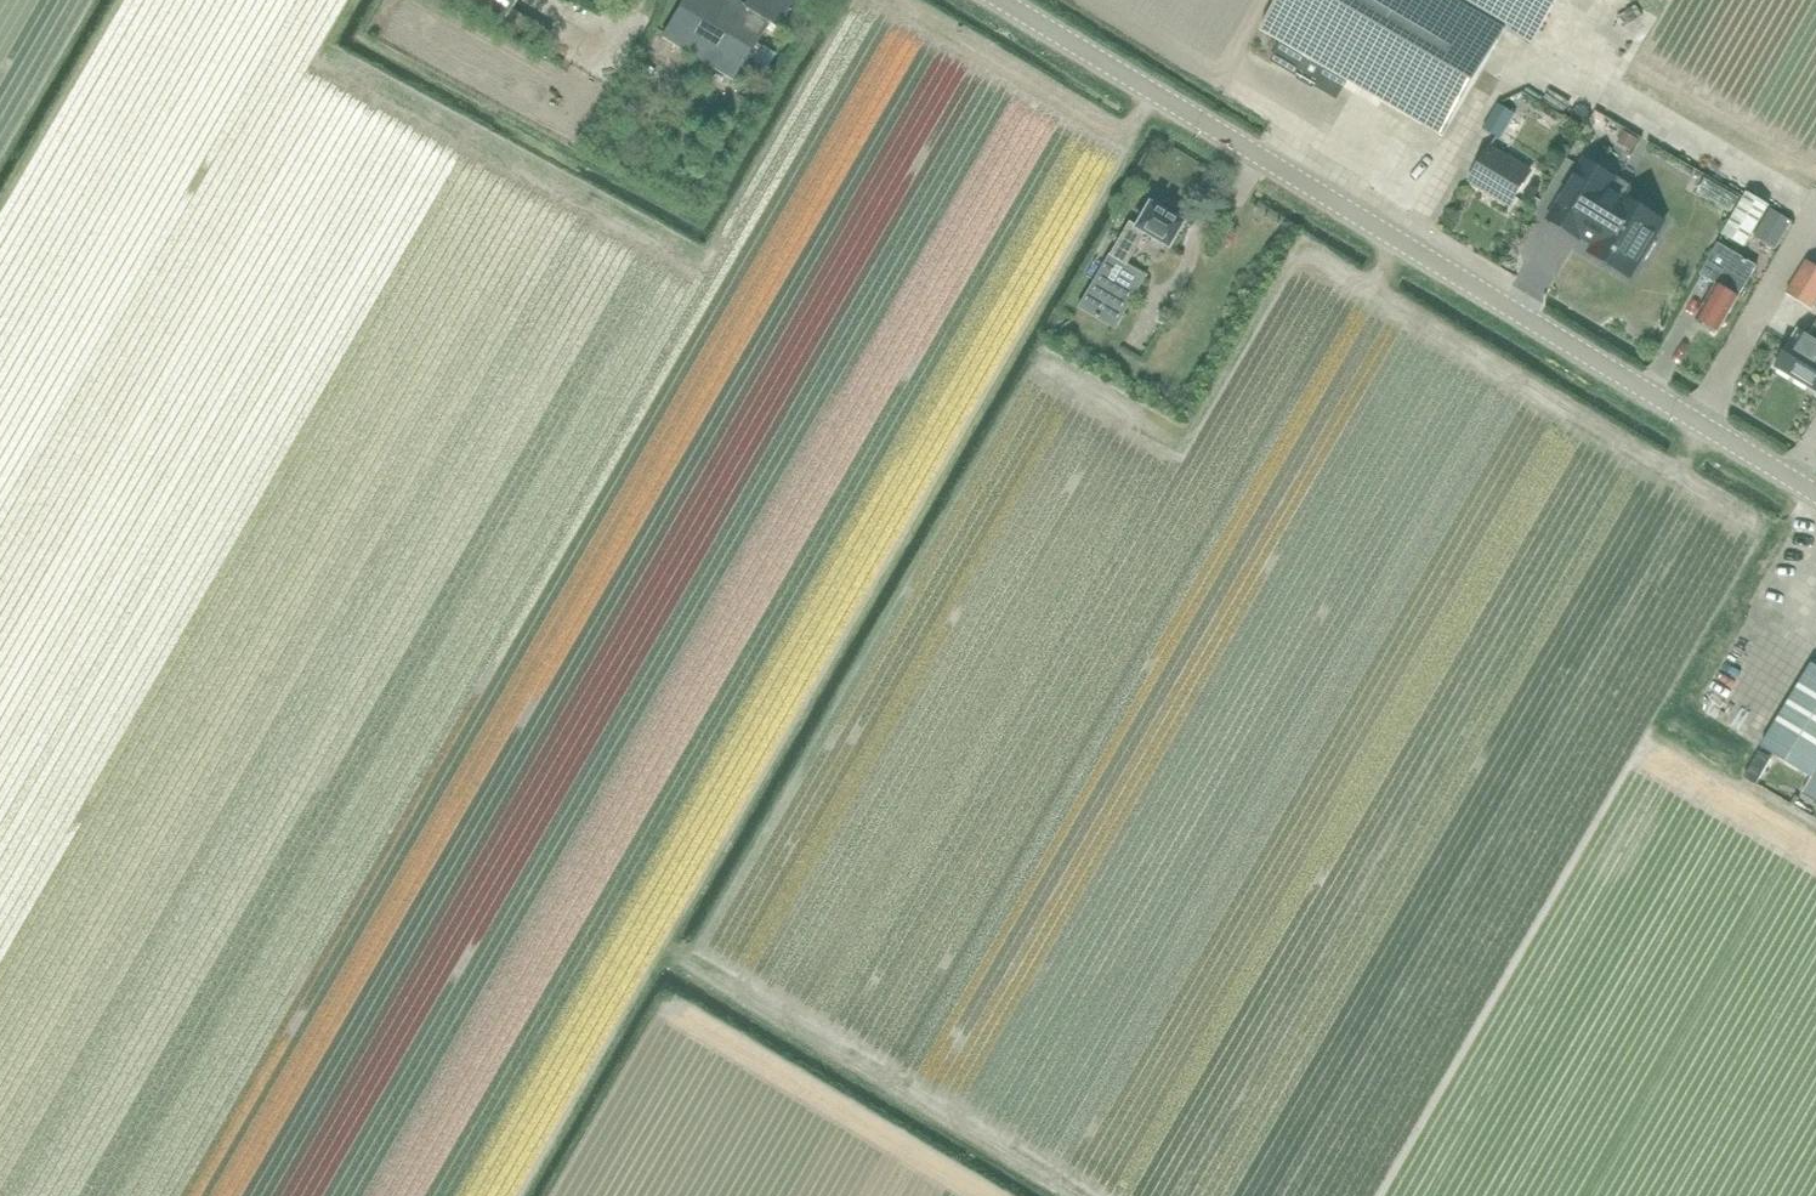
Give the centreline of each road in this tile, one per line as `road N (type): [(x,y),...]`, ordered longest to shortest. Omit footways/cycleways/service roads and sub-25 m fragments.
road 1 (unclassified): [(1815,493),(995,0)]

